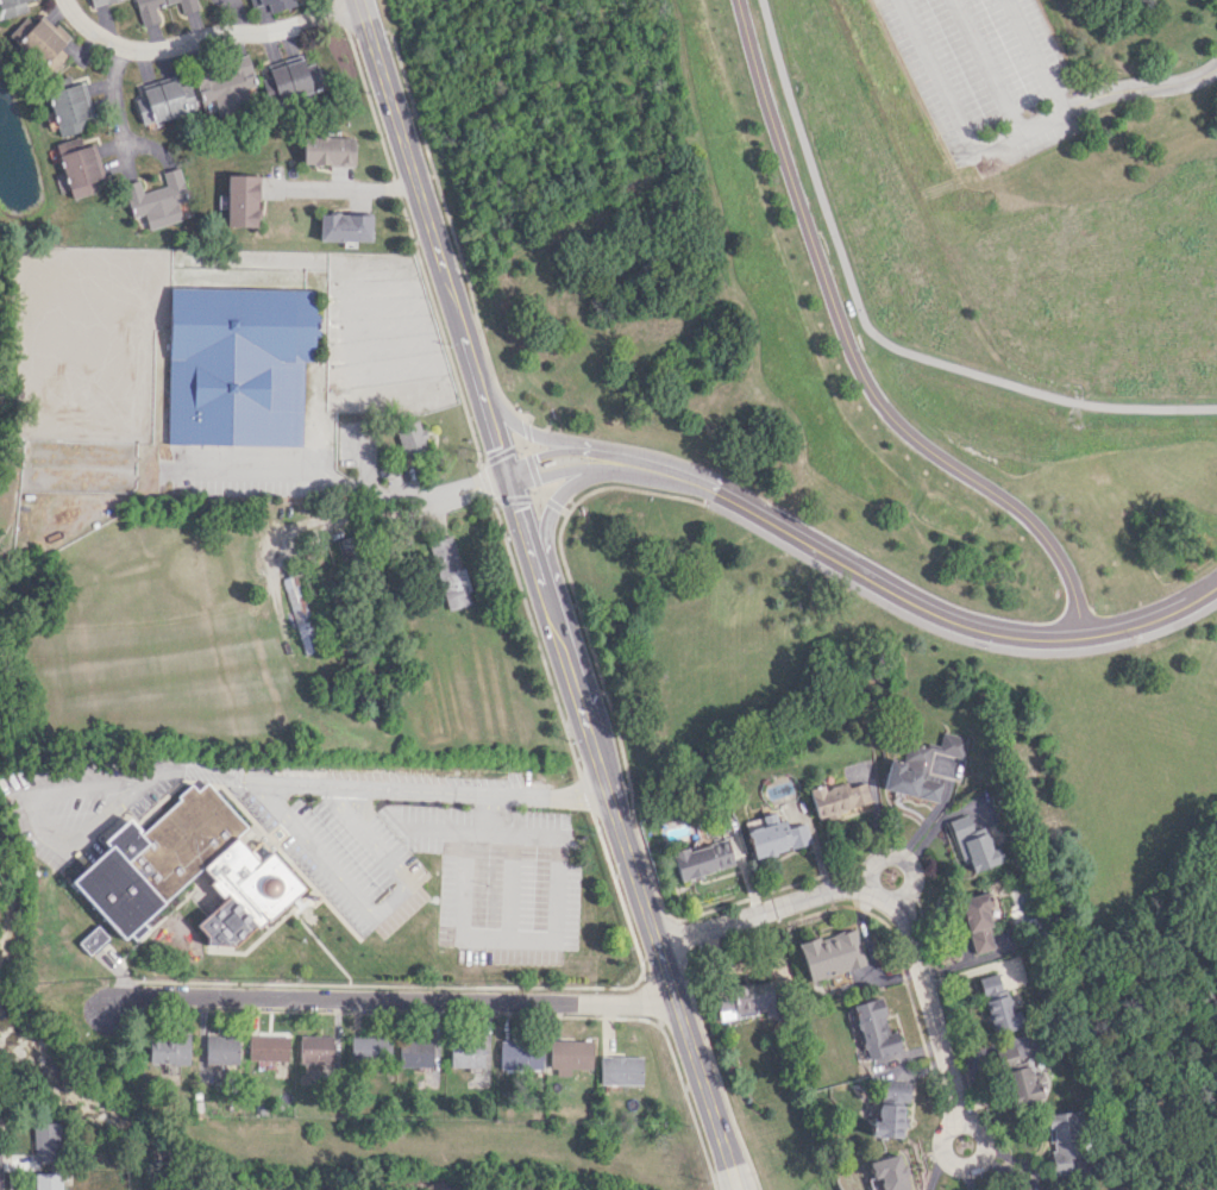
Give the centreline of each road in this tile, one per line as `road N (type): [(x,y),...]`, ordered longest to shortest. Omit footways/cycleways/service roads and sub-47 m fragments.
road 1 (tertiary): [(742,1189),(361,0)]
road 2 (residential): [(514,475),(615,459),(663,468),(943,615),(1006,634),(1110,635),(1216,586)]
road 3 (residential): [(1084,638),(1074,593),(1048,543),(1000,497),(903,431),(855,363),(736,0)]
road 4 (residential): [(679,1003),(124,992)]
road 5 (residential): [(658,944),(842,892),(884,897),(908,913),(916,933),(962,1126)]
road 6 (residential): [(363,6),(268,31),(140,50),(95,35),(64,0)]
road 7 (residential): [(962,1126),(948,1151),(962,1166),(978,1166),(990,1142),(983,1130),(962,1126)]
road 8 (residential): [(866,891),(887,856),(912,859),(921,873),(908,913)]

